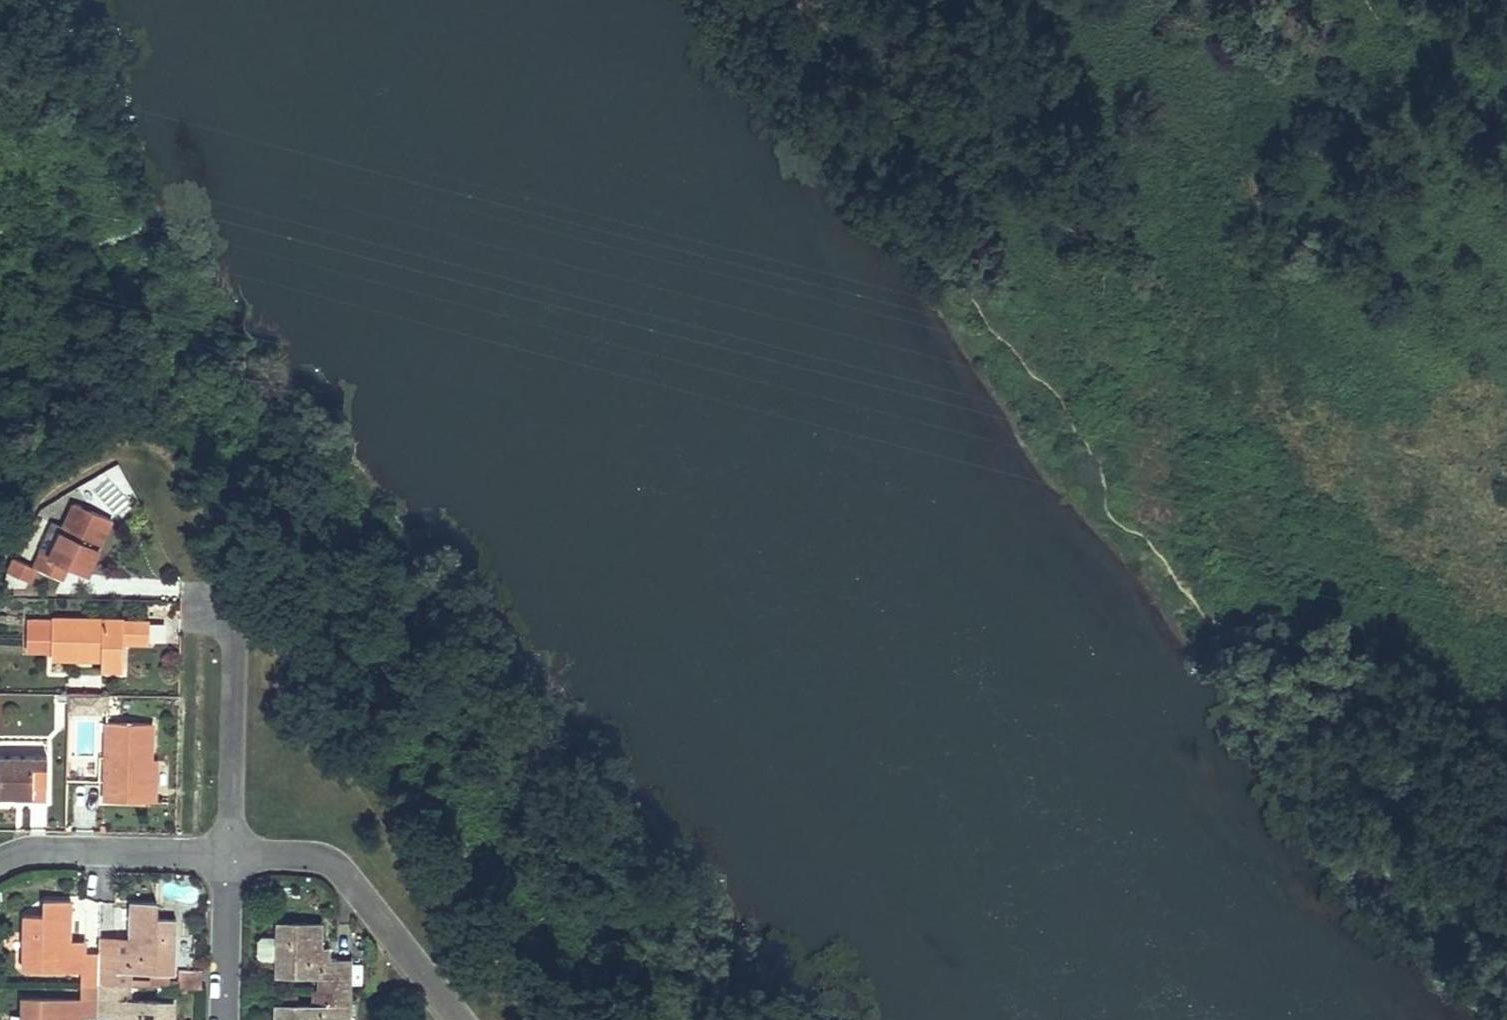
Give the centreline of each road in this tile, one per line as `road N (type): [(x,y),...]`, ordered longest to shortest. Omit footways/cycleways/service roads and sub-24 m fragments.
road 1 (residential): [(225,854),(312,857),(348,877),(462,1019)]
road 2 (residential): [(225,854),(236,628),(199,605)]
road 3 (residential): [(0,861),(40,850),(225,854)]
road 4 (residential): [(218,1019),(225,854)]

